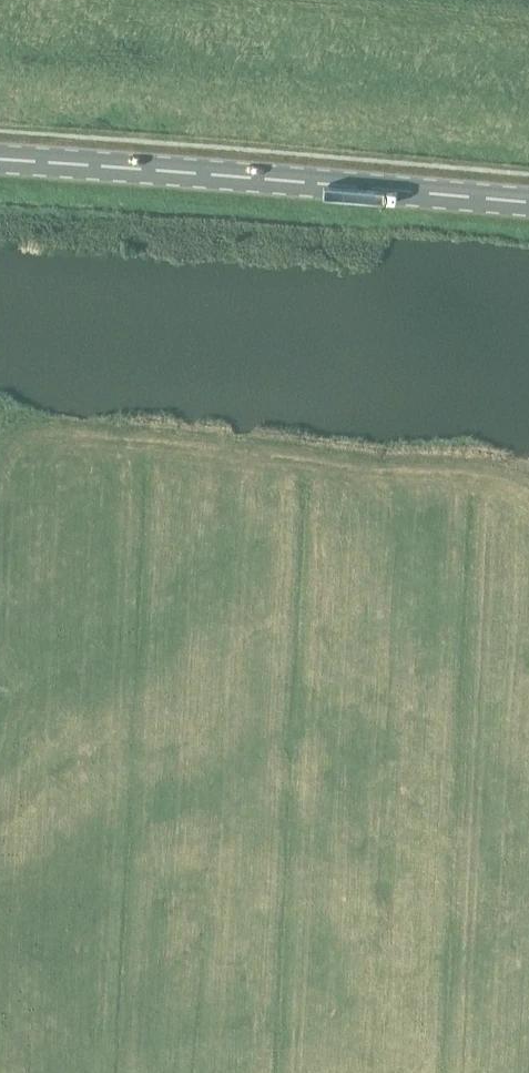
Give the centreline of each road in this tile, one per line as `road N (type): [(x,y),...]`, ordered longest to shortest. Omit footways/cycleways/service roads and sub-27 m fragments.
road 1 (primary): [(528,202),(0,158)]

